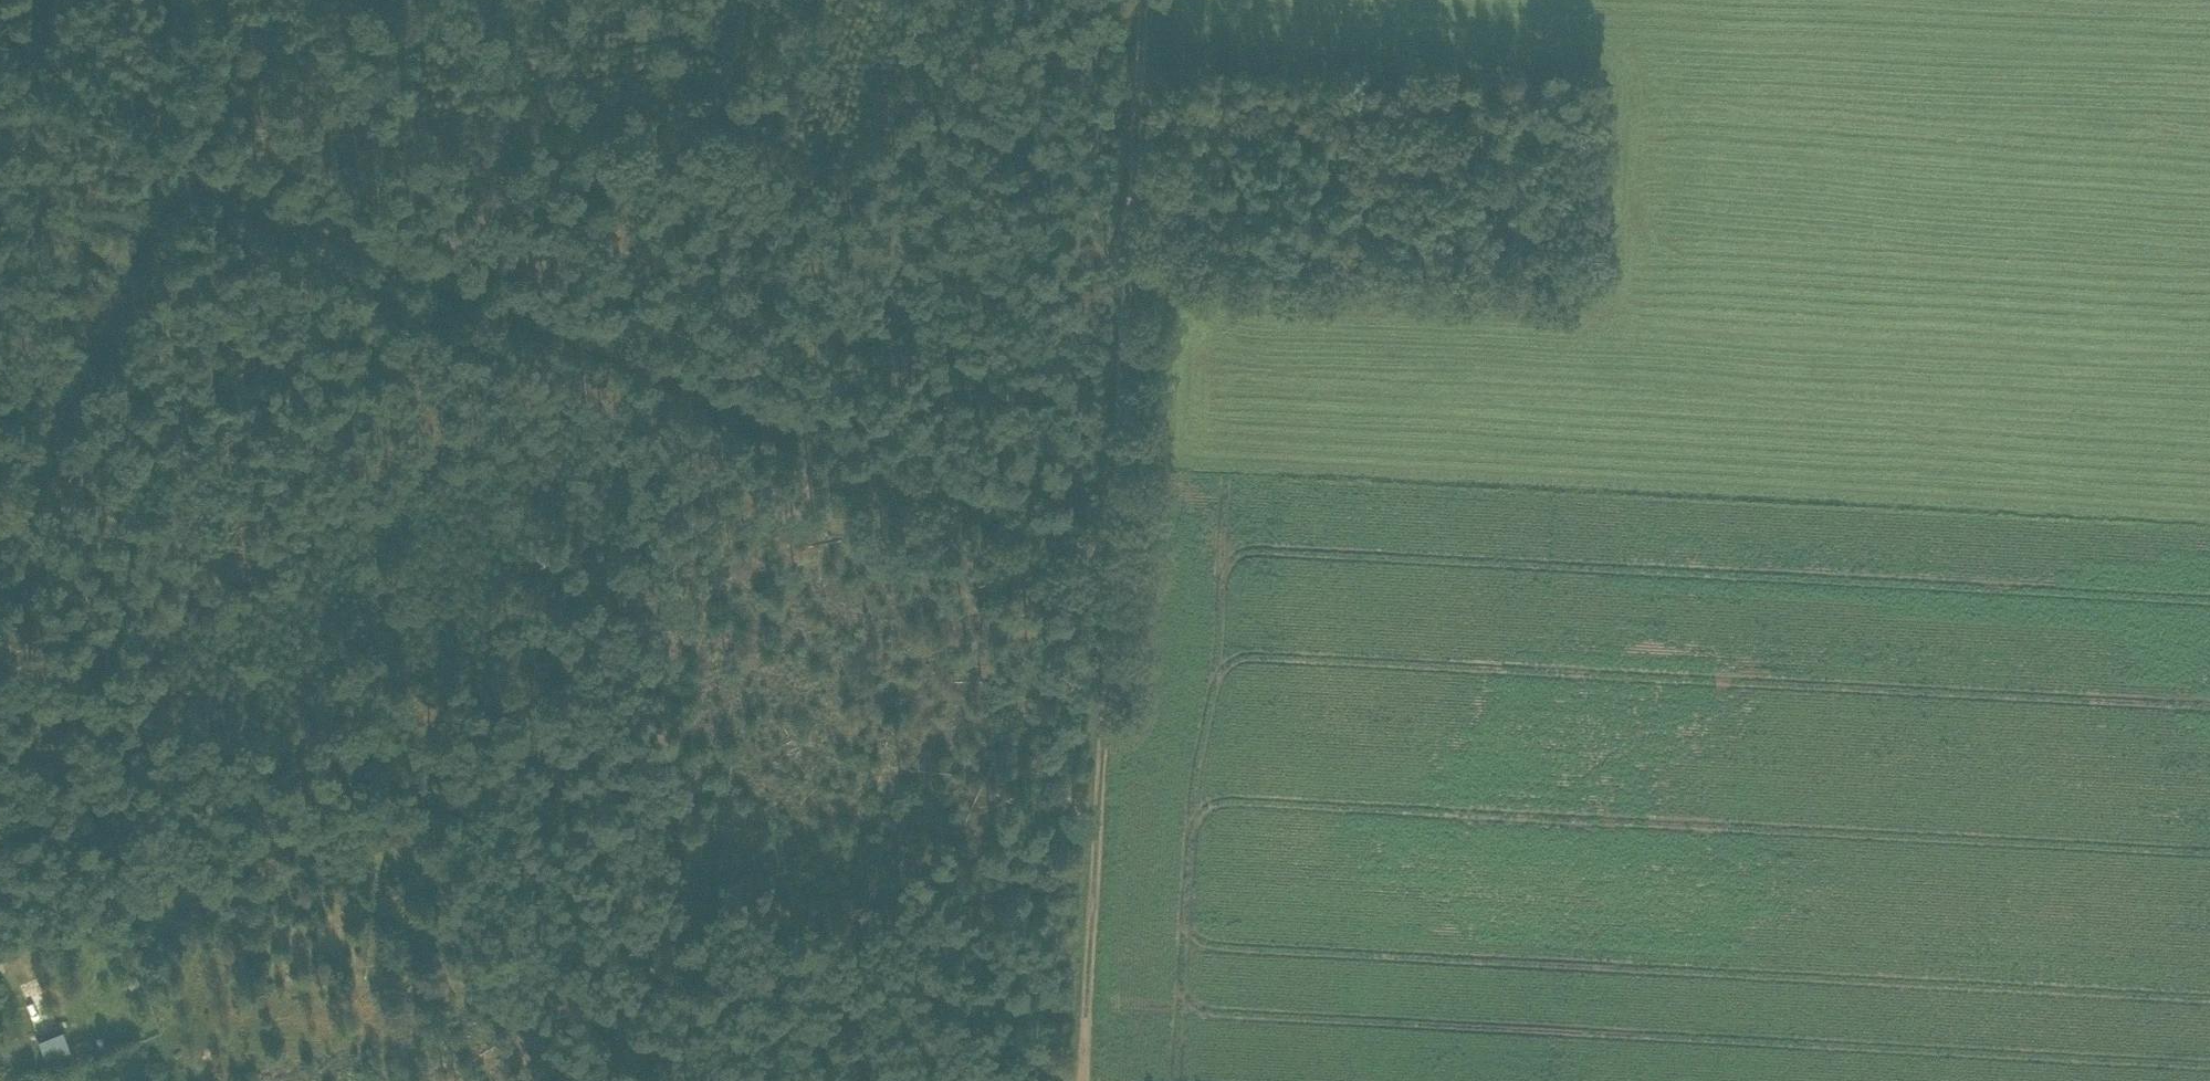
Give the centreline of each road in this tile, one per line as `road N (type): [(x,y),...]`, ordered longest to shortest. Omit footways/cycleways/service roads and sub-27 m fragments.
road 1 (track): [(1140,0),(1078,1080)]
road 2 (track): [(1108,567),(631,366)]
road 3 (track): [(631,366),(167,169)]
road 4 (track): [(167,169),(0,504)]
road 5 (track): [(167,169),(243,0)]

